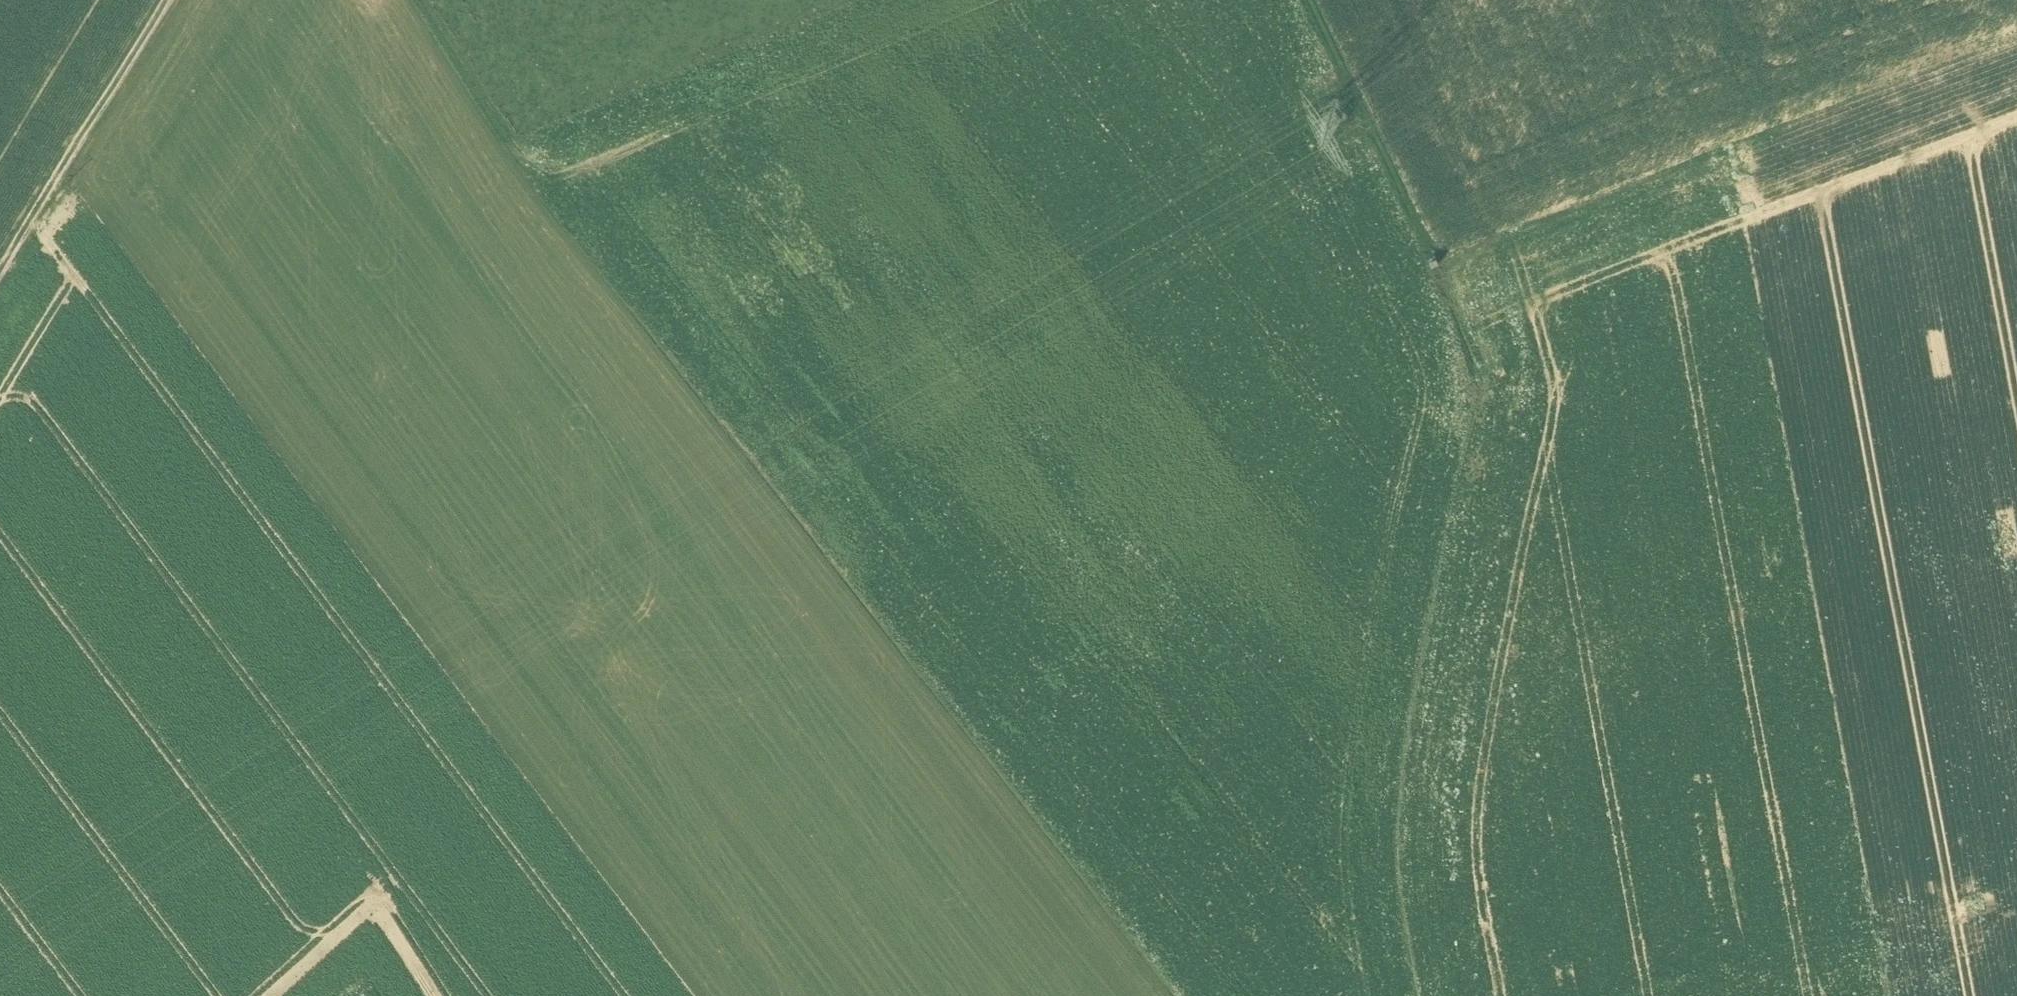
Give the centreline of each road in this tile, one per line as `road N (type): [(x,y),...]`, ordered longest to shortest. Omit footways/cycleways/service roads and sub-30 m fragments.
road 1 (track): [(0,278),(173,0)]

